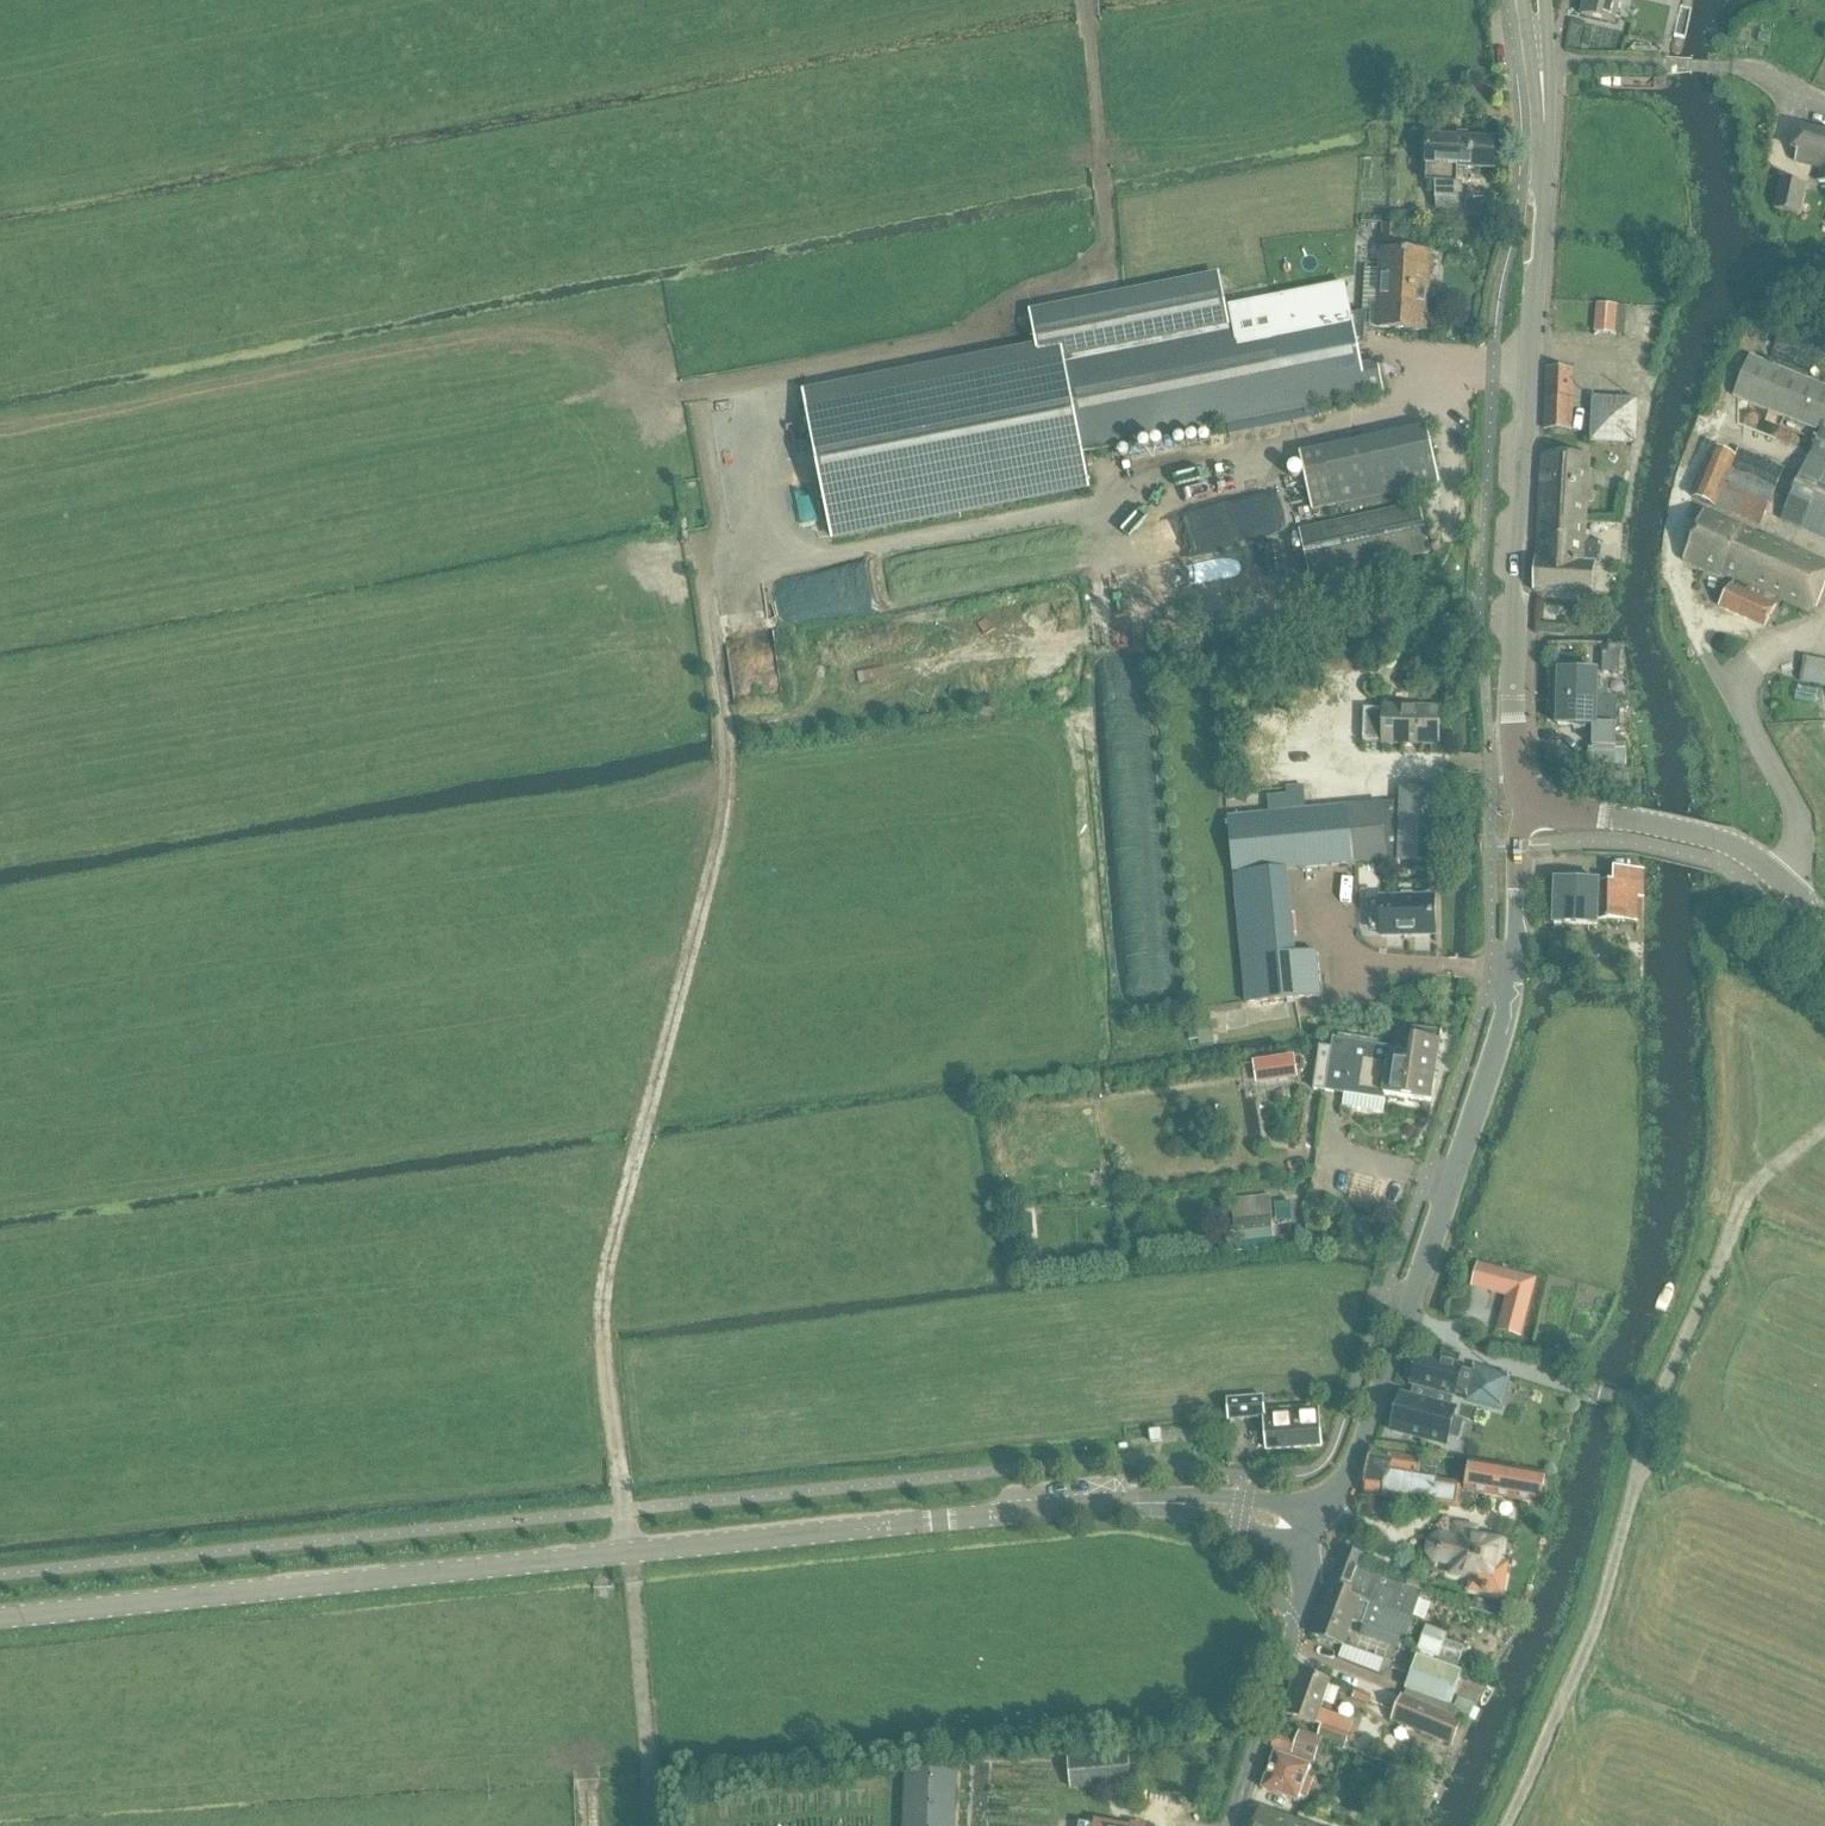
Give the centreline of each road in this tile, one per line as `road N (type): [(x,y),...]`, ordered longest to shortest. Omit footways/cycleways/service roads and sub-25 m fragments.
road 1 (track): [(626,1510),(601,1324),(604,1280),(733,772),(702,534),(795,516),(769,376),(1002,332),(1049,281),(1116,267),(1089,0)]
road 2 (unclassified): [(0,1618),(1142,1503)]
road 3 (tertiary): [(1522,812),(1512,779),(1510,697),(1544,134),(1539,62)]
road 4 (unclassified): [(1325,1504),(1353,1462),(1500,1024),(1522,812)]
road 5 (tertiary): [(1824,925),(1726,842),(1634,821),(1522,812)]
road 6 (unclassified): [(1231,1825),(1300,1625),(1301,1545)]
road 7 (track): [(661,1825),(631,1552)]
road 8 (track): [(1705,655),(1678,597),(1674,552),(1687,479),(1716,430)]
road 9 (unclassified): [(1325,1504),(1206,1495),(1142,1503)]
road 10 (unclassified): [(1142,1503),(1301,1545)]

